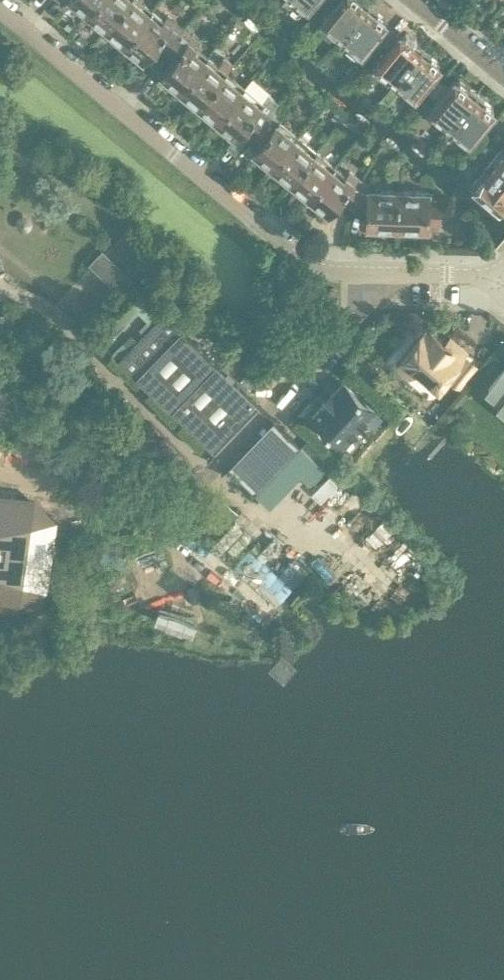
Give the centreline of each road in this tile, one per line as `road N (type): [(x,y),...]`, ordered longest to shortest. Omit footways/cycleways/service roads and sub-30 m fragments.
road 1 (residential): [(0,9),(316,264),(363,274),(489,273)]

